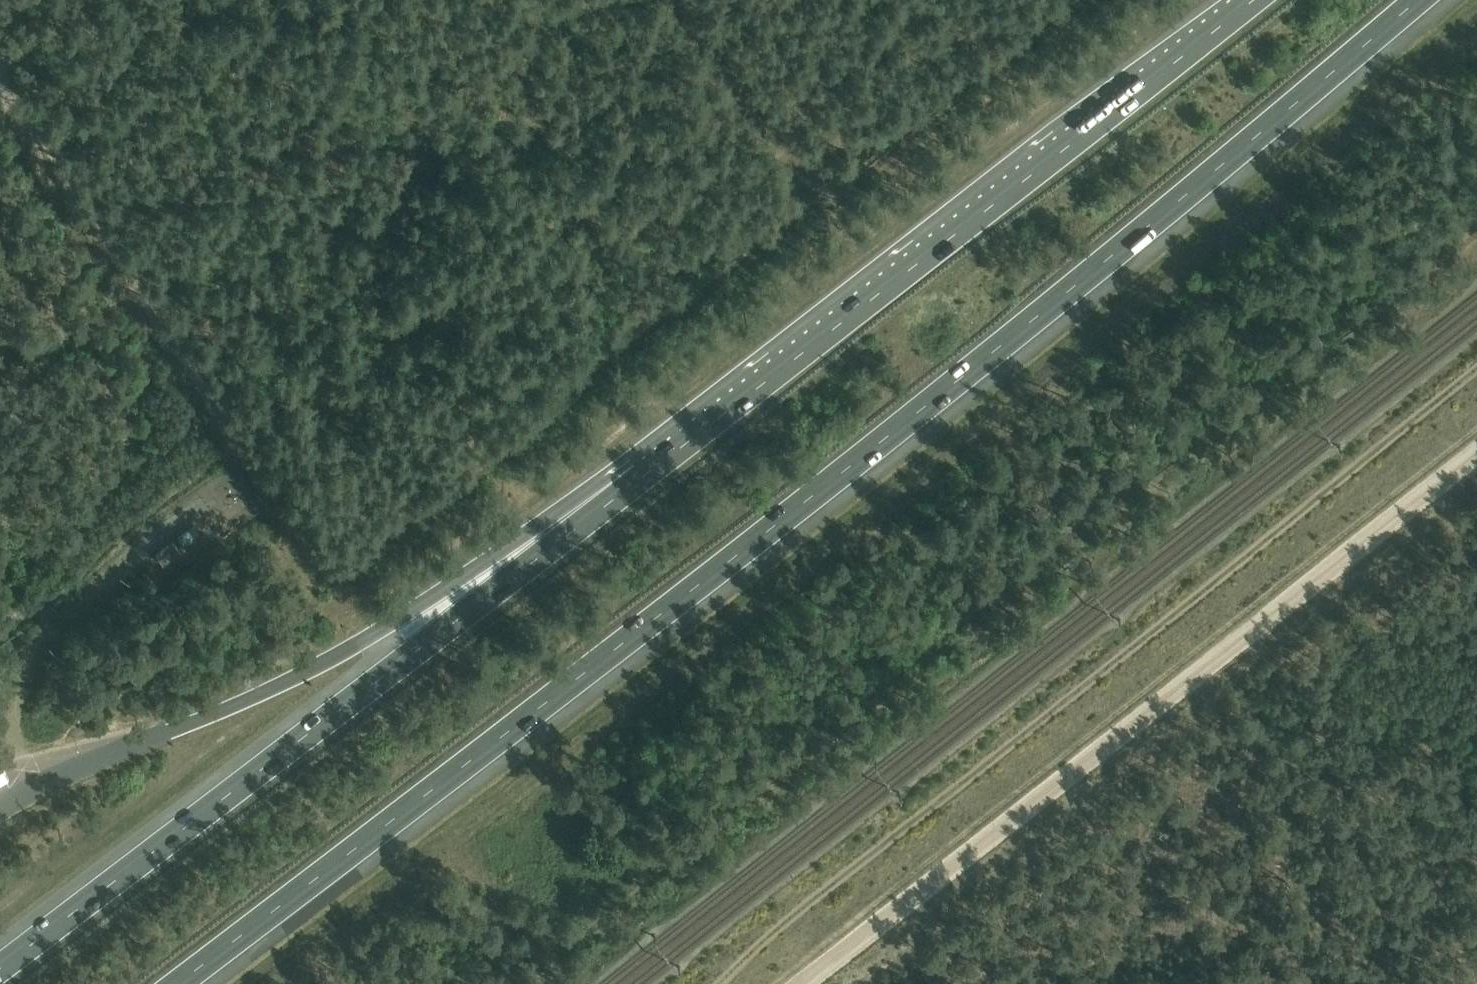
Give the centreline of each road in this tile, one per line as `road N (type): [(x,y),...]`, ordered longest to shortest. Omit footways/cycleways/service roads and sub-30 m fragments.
road 1 (motorway): [(180,983),(826,485),(1418,0)]
road 2 (track): [(1076,0),(349,563),(326,565),(238,438)]
road 3 (track): [(718,983),(769,935),(1476,368)]
road 4 (track): [(803,983),(1476,453)]
road 5 (motorway): [(651,472),(0,968)]
road 6 (motorway): [(1254,0),(651,472)]
road 7 (motorway): [(651,472),(310,669),(163,733)]
road 8 (track): [(0,90),(238,438)]
road 9 (track): [(0,639),(238,438)]
road 10 (track): [(830,194),(680,0)]

